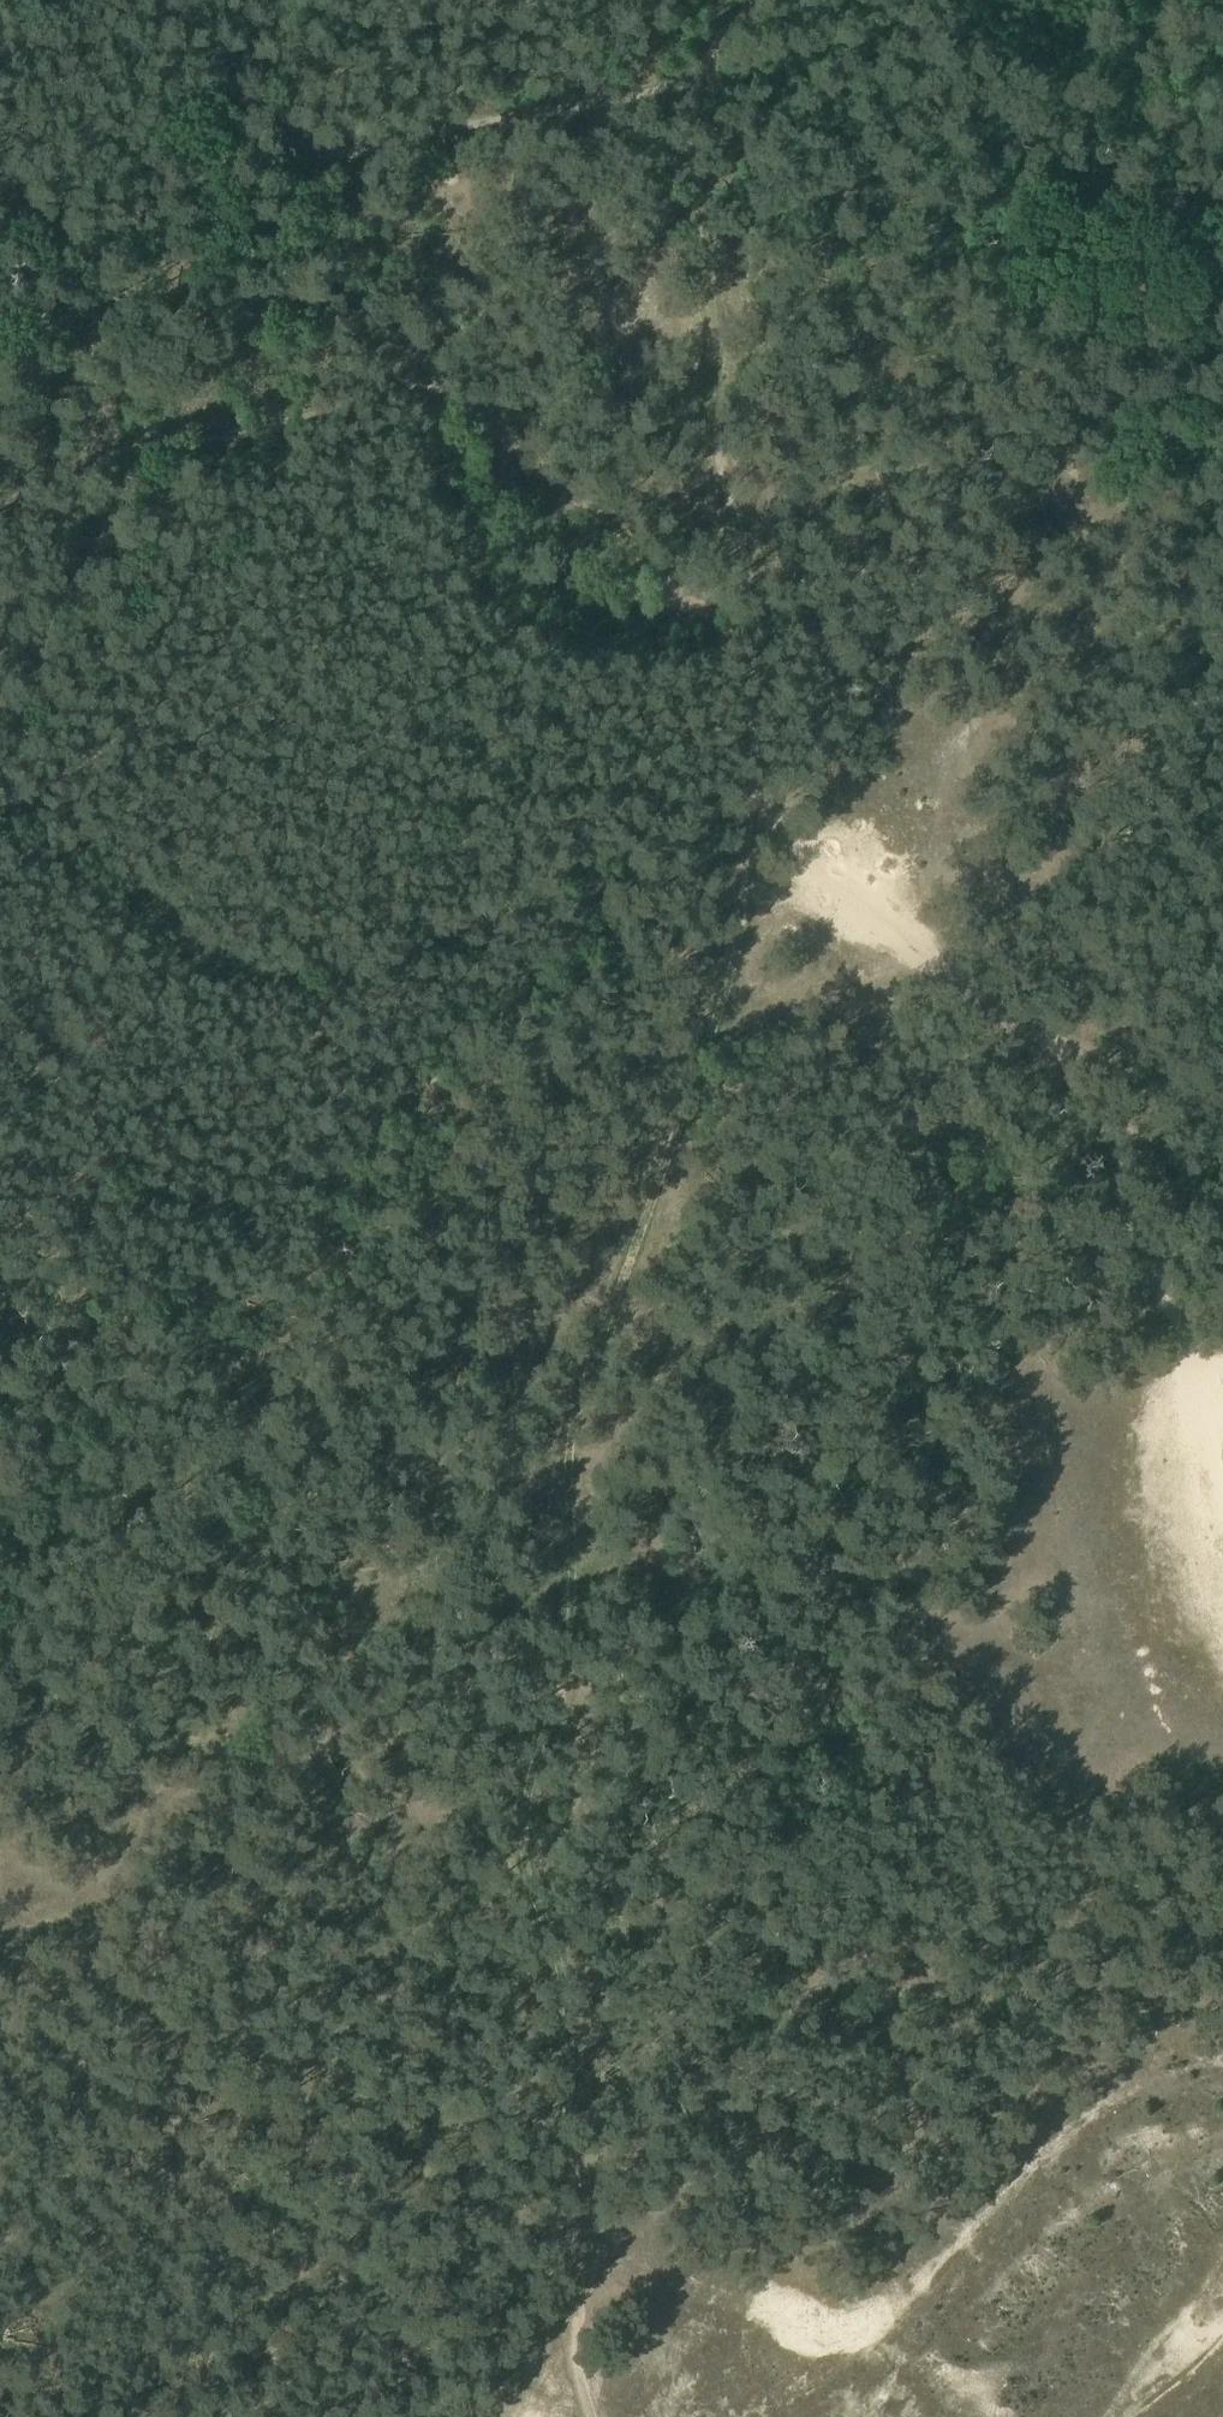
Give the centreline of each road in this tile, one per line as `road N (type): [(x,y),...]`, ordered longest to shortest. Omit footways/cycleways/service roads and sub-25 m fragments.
road 1 (track): [(760,0),(713,51),(699,79),(586,104),(424,93),(355,102),(300,128),(280,125),(229,76),(177,0)]

